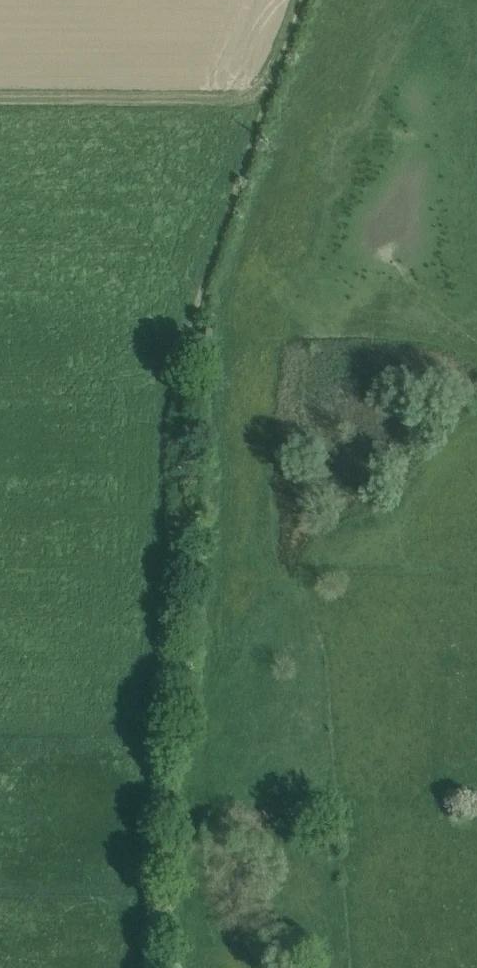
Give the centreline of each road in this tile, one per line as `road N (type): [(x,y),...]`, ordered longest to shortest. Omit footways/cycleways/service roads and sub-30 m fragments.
road 1 (track): [(0,97),(274,97)]

